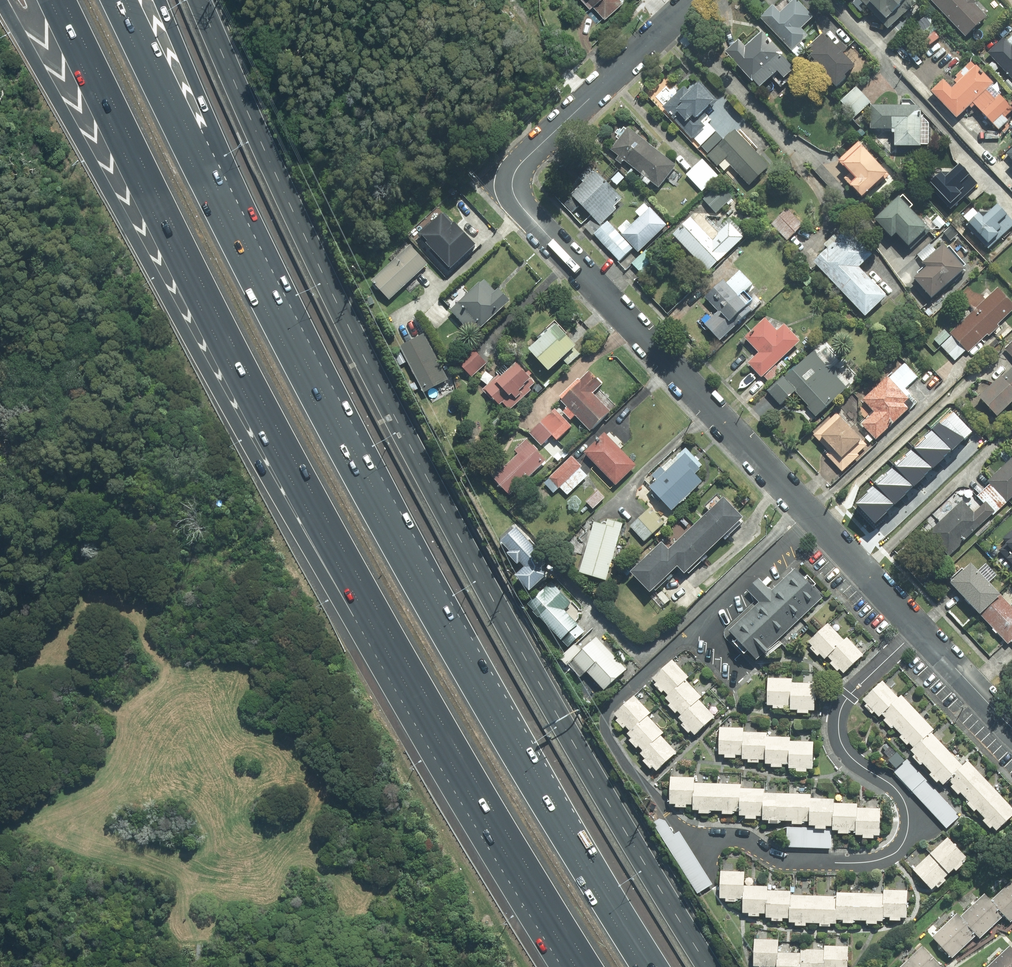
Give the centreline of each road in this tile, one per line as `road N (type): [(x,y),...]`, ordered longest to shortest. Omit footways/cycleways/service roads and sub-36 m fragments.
road 1 (motorway): [(443,724),(333,594),(0,1)]
road 2 (motorway): [(443,724),(262,401),(64,0)]
road 3 (motorway): [(247,271),(385,531),(643,966)]
road 4 (residential): [(1011,728),(525,211),(513,181)]
road 5 (motorway): [(113,0),(247,271)]
road 6 (motorway): [(161,0),(212,125),(247,271)]
road 7 (motorway): [(578,966),(443,724)]
road 8 (residential): [(506,0),(589,99)]

